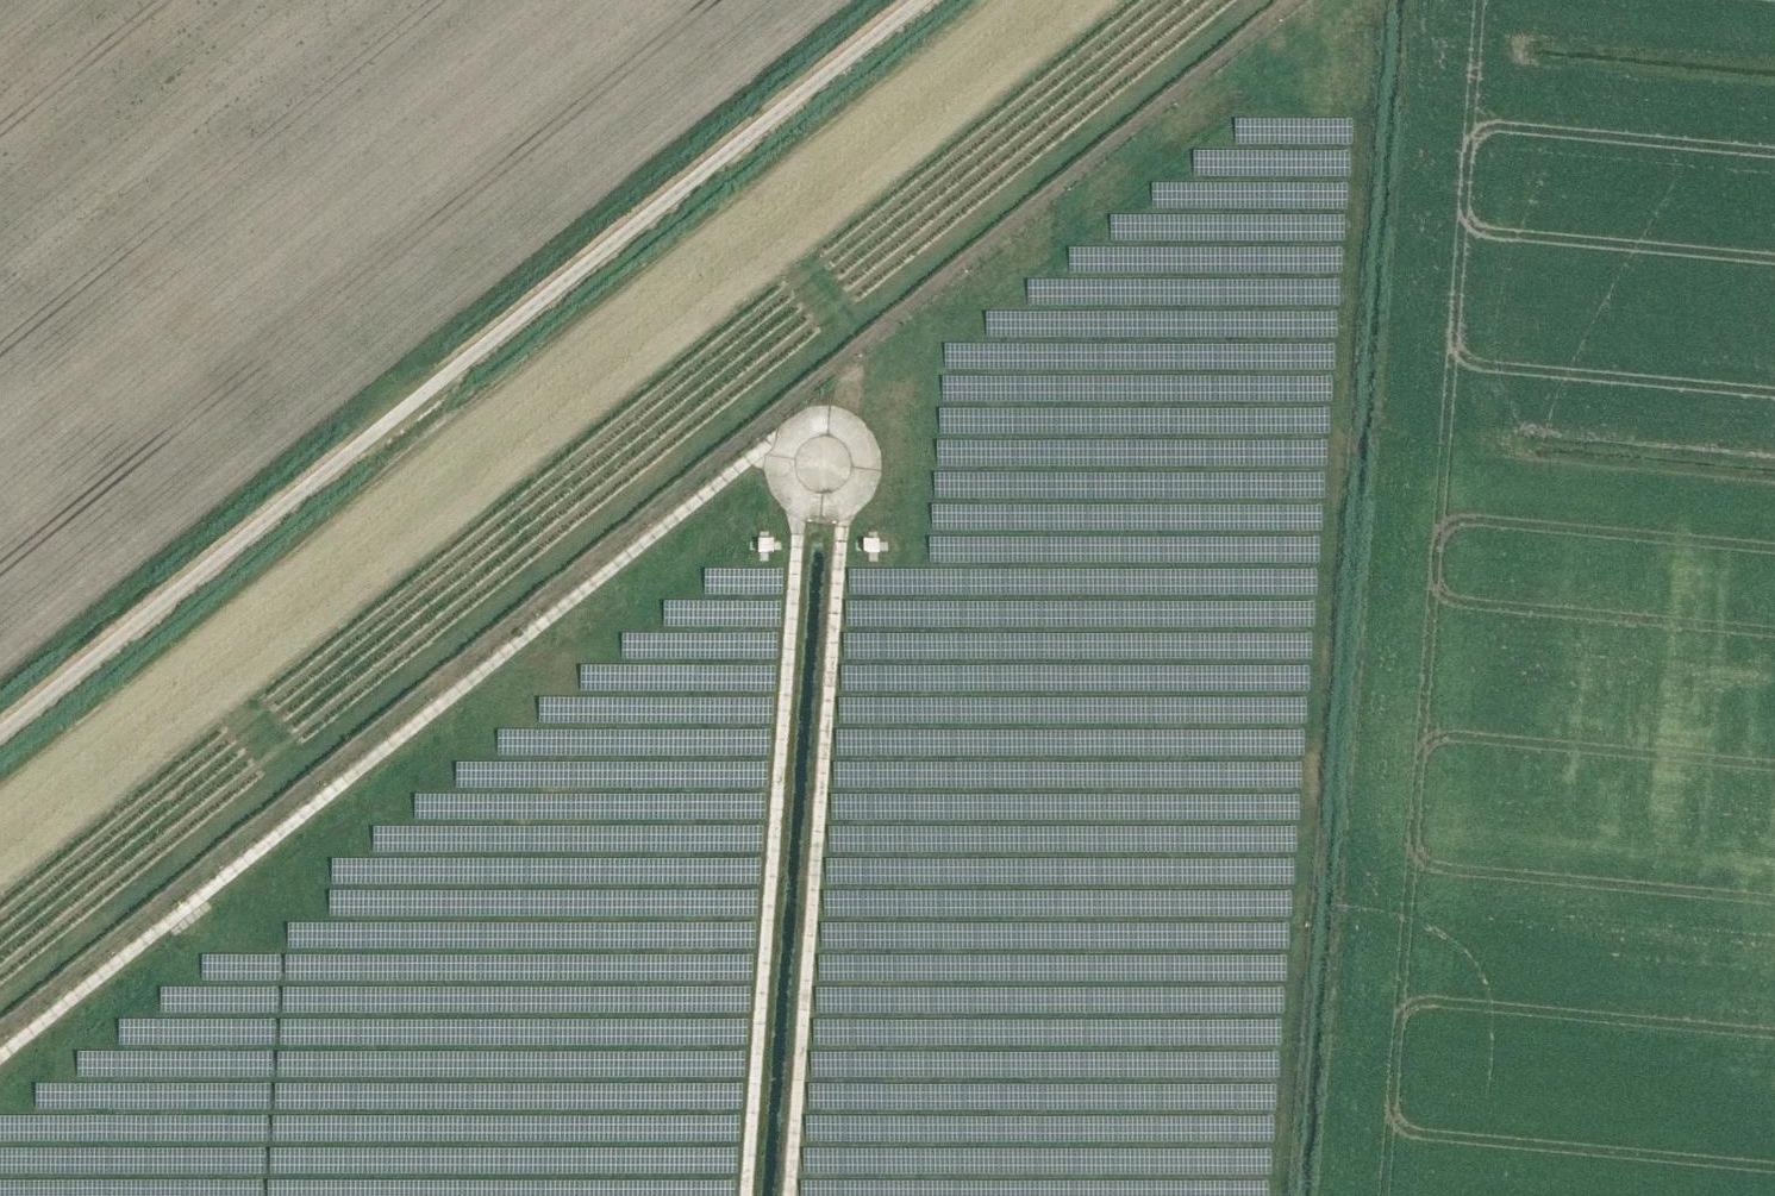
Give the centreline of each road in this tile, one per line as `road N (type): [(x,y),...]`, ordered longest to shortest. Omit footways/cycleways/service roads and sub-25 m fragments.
road 1 (track): [(791,1195),(844,527),(827,461),(801,532),(749,1195)]
road 2 (unclassified): [(0,734),(920,0)]
road 3 (track): [(827,461),(755,462),(0,1061)]

